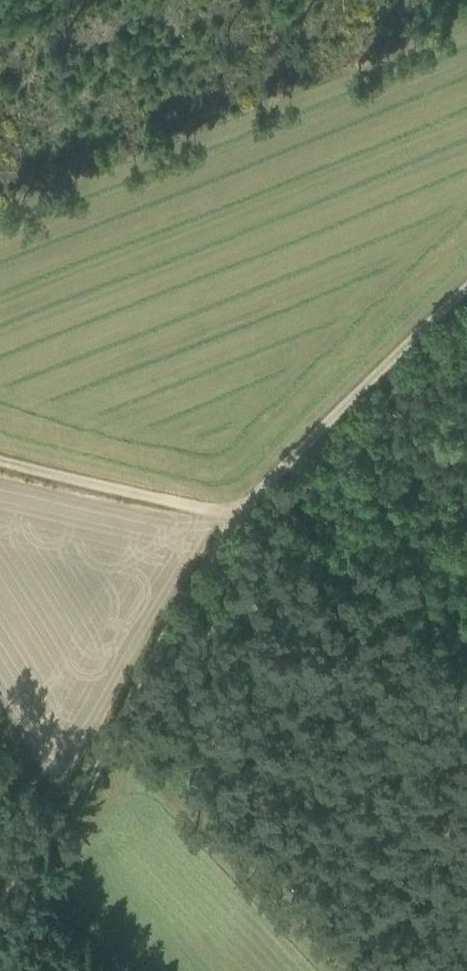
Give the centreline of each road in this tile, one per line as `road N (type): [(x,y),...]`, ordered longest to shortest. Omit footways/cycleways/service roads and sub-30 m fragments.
road 1 (track): [(0,934),(239,519)]
road 2 (track): [(239,519),(466,287)]
road 3 (track): [(466,675),(389,608),(239,519)]
road 4 (track): [(239,519),(0,460)]

